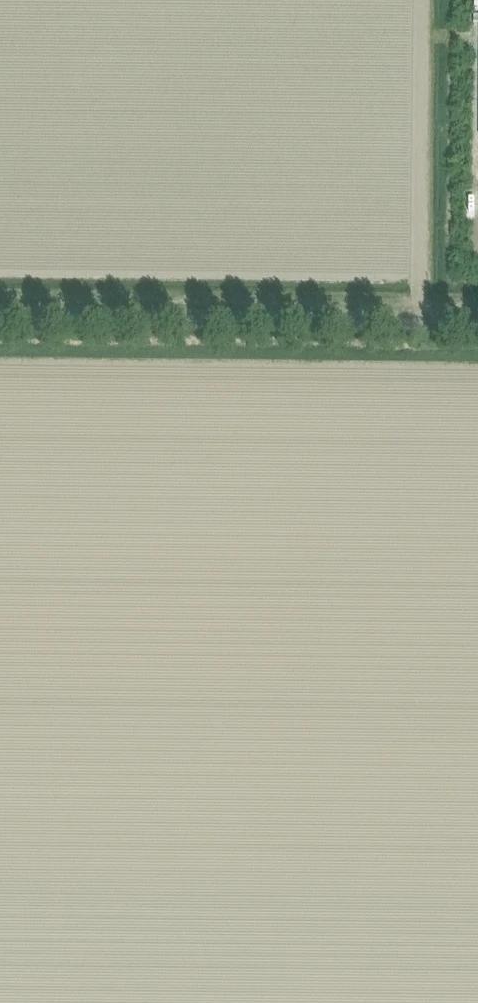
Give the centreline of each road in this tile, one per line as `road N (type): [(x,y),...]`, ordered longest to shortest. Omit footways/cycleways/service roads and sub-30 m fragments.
road 1 (unclassified): [(0,318),(477,323)]

